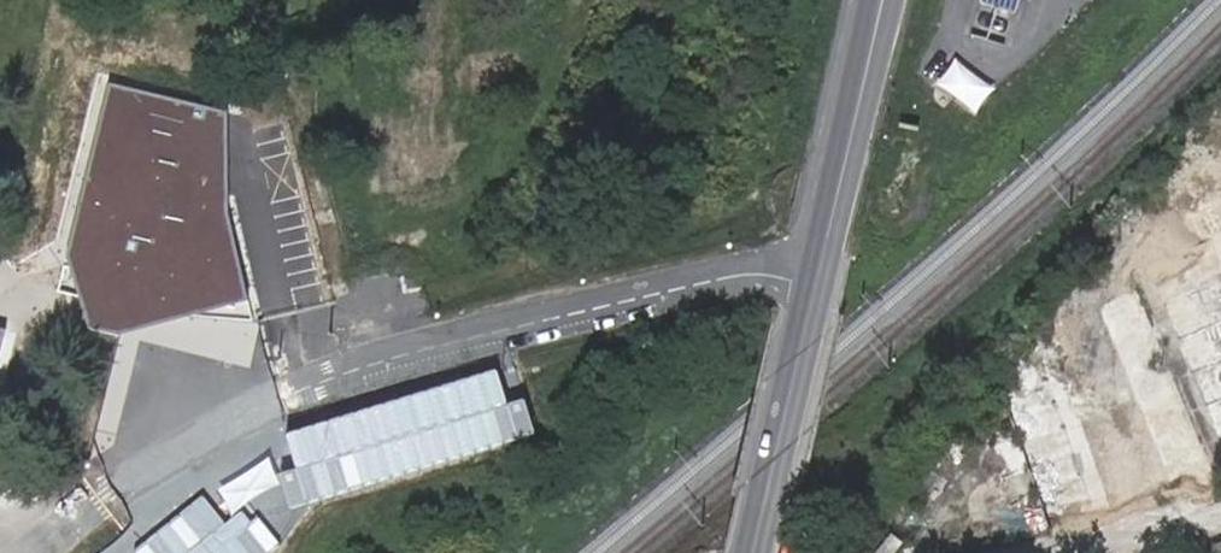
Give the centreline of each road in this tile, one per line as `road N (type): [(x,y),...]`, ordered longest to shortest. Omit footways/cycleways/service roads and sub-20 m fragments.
road 1 (secondary): [(759,552),(882,0)]

